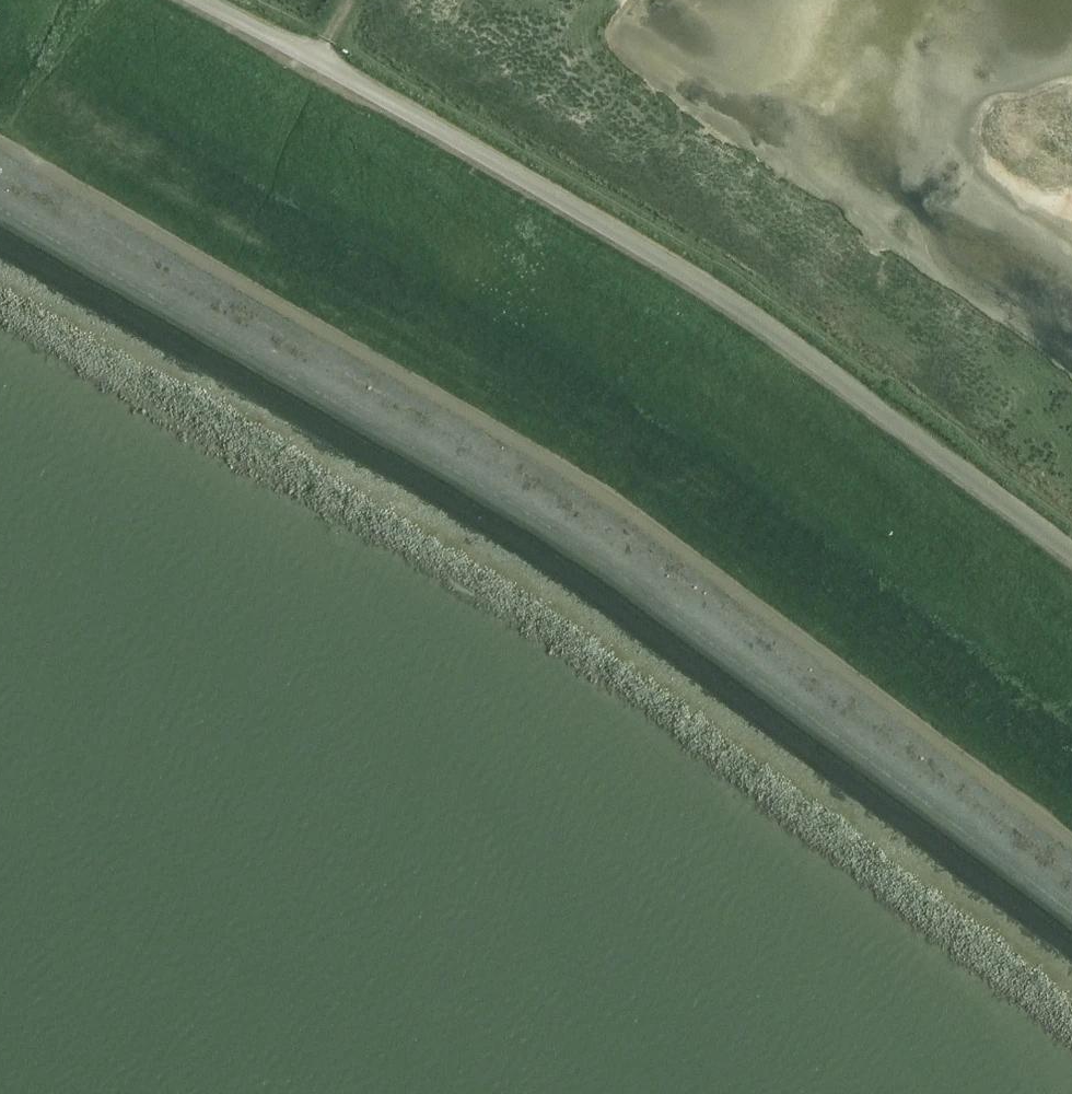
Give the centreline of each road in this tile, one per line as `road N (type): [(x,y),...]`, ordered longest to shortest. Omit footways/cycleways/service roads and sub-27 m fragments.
road 1 (unclassified): [(1071,583),(569,217),(152,0)]

